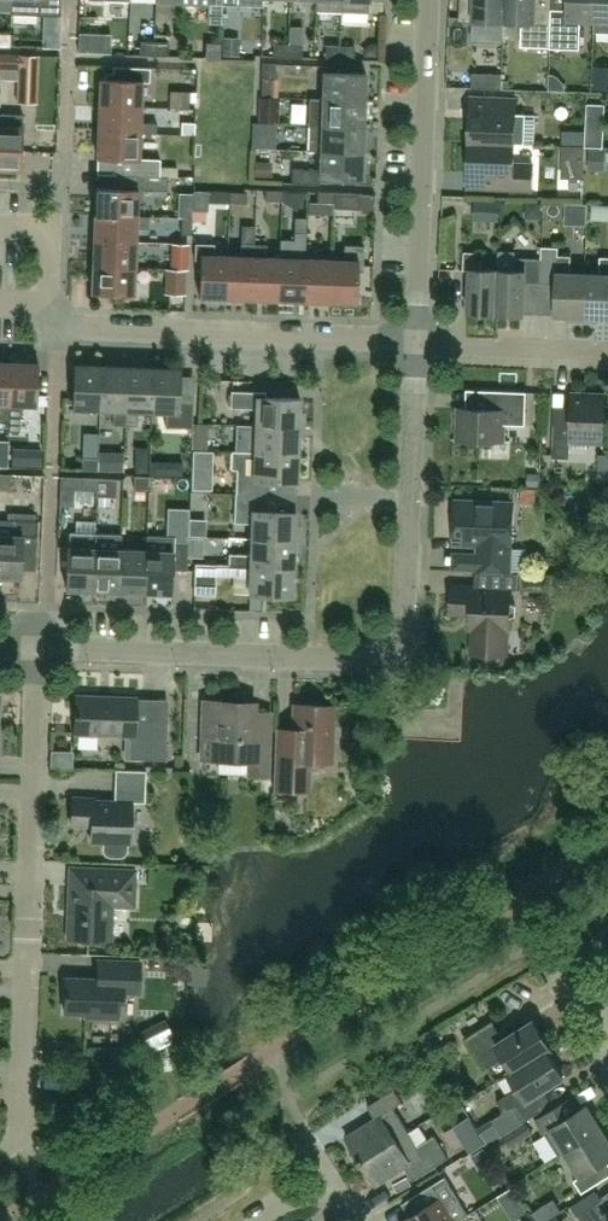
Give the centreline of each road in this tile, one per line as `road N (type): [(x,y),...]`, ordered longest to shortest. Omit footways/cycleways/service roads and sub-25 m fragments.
road 1 (unclassified): [(35,648),(347,659),(386,647),(400,630),(406,603),(416,344)]
road 2 (residential): [(0,1153),(20,1140),(35,648)]
road 3 (residential): [(416,344),(64,327),(49,307)]
road 4 (unclassified): [(416,344),(427,0)]
road 5 (residential): [(416,344),(607,352)]

